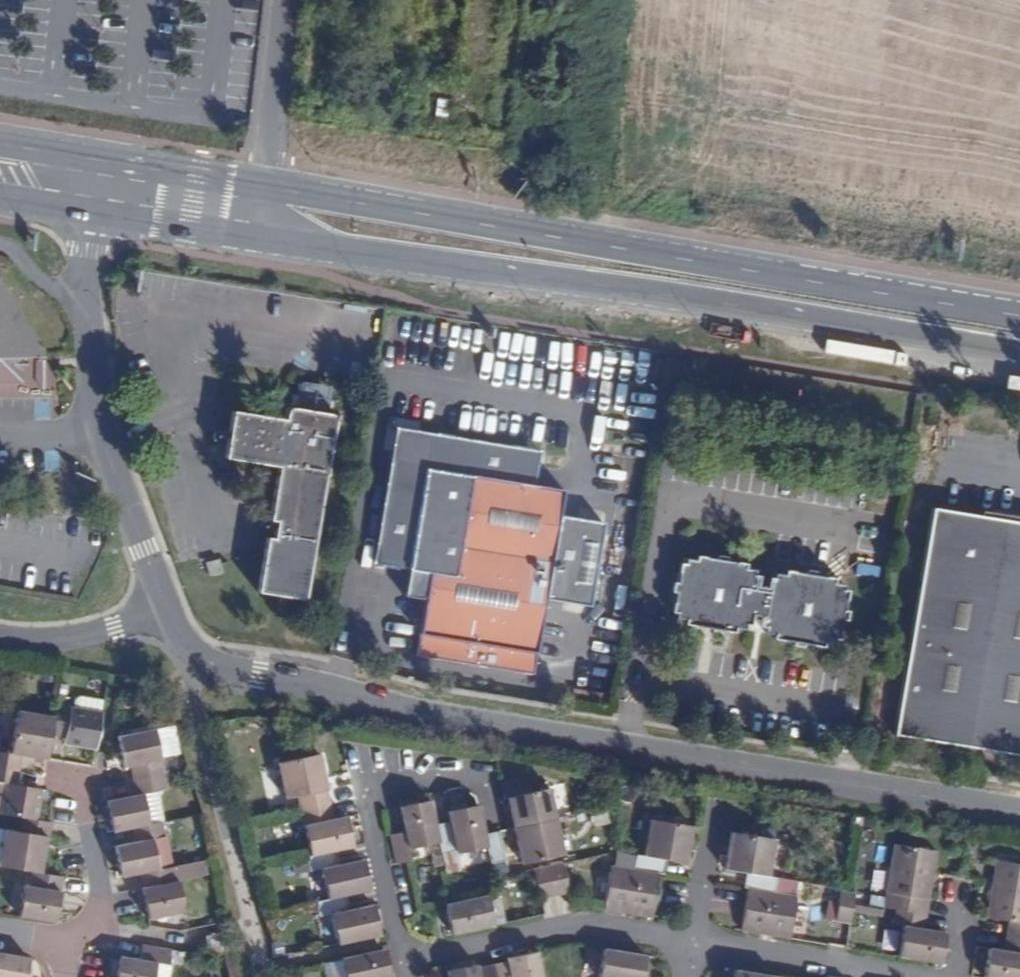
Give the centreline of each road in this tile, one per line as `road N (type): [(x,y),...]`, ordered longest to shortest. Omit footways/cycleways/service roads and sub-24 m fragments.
road 1 (secondary): [(96,212),(1019,354)]
road 2 (secondary): [(1019,316),(105,161)]
road 3 (unclassified): [(170,607),(185,644),(220,668),(440,719),(1019,815)]
road 4 (unclassified): [(89,297),(99,433),(170,607)]
road 5 (residential): [(404,962),(556,926),(697,941)]
road 6 (residential): [(697,941),(895,976)]
road 7 (residential): [(170,607),(77,638),(0,637)]

